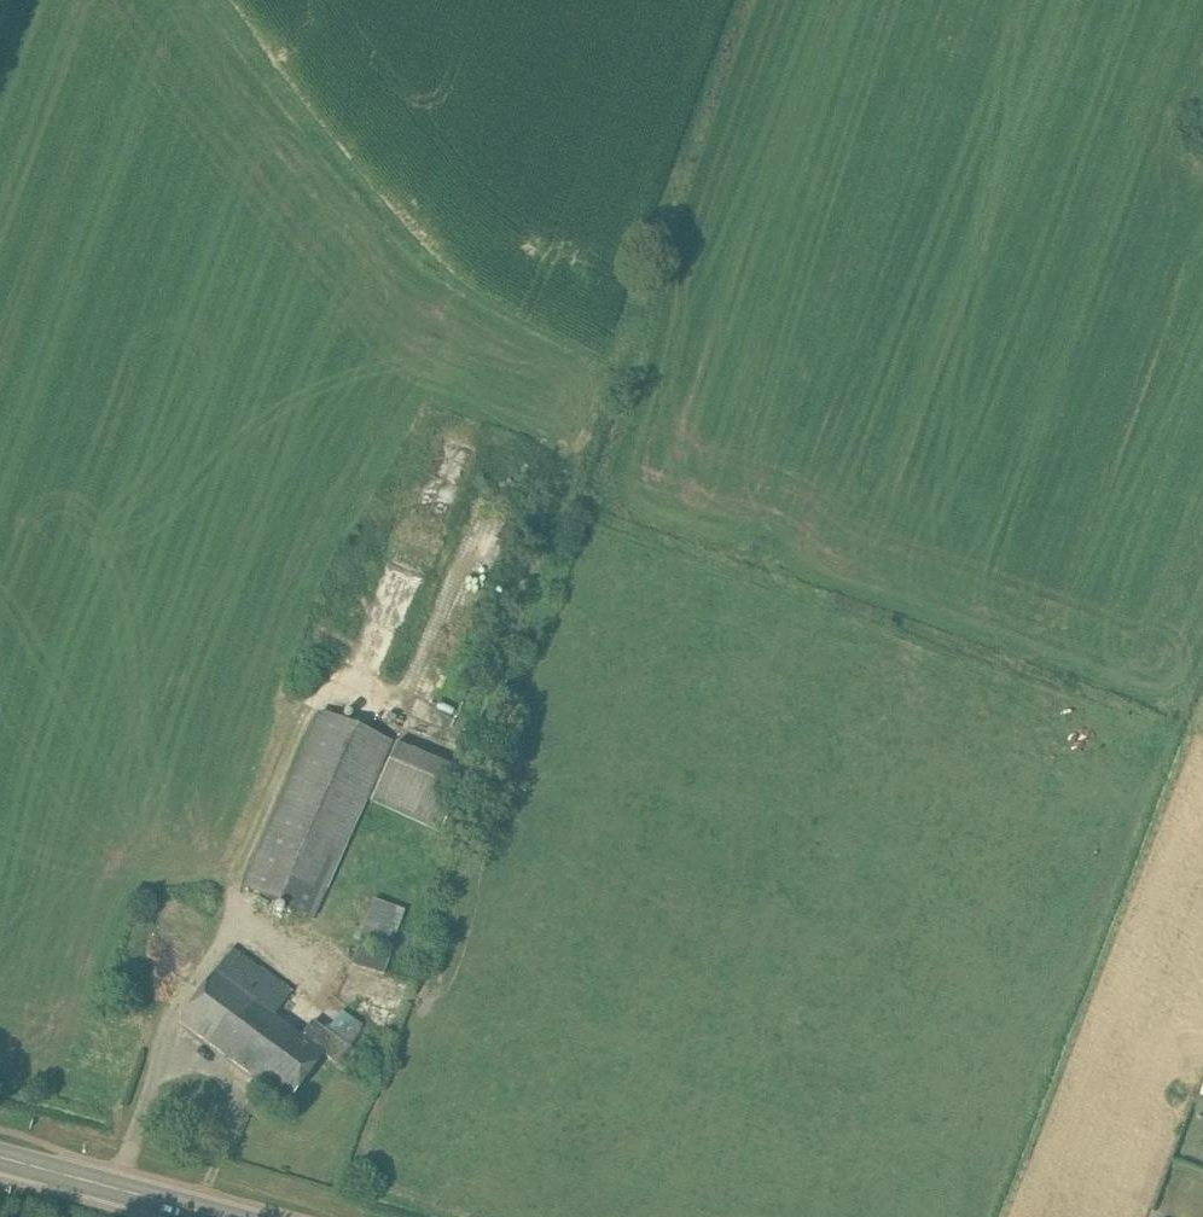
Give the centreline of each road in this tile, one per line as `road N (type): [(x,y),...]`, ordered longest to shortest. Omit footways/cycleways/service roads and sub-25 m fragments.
road 1 (secondary): [(220,1216),(0,1157)]

